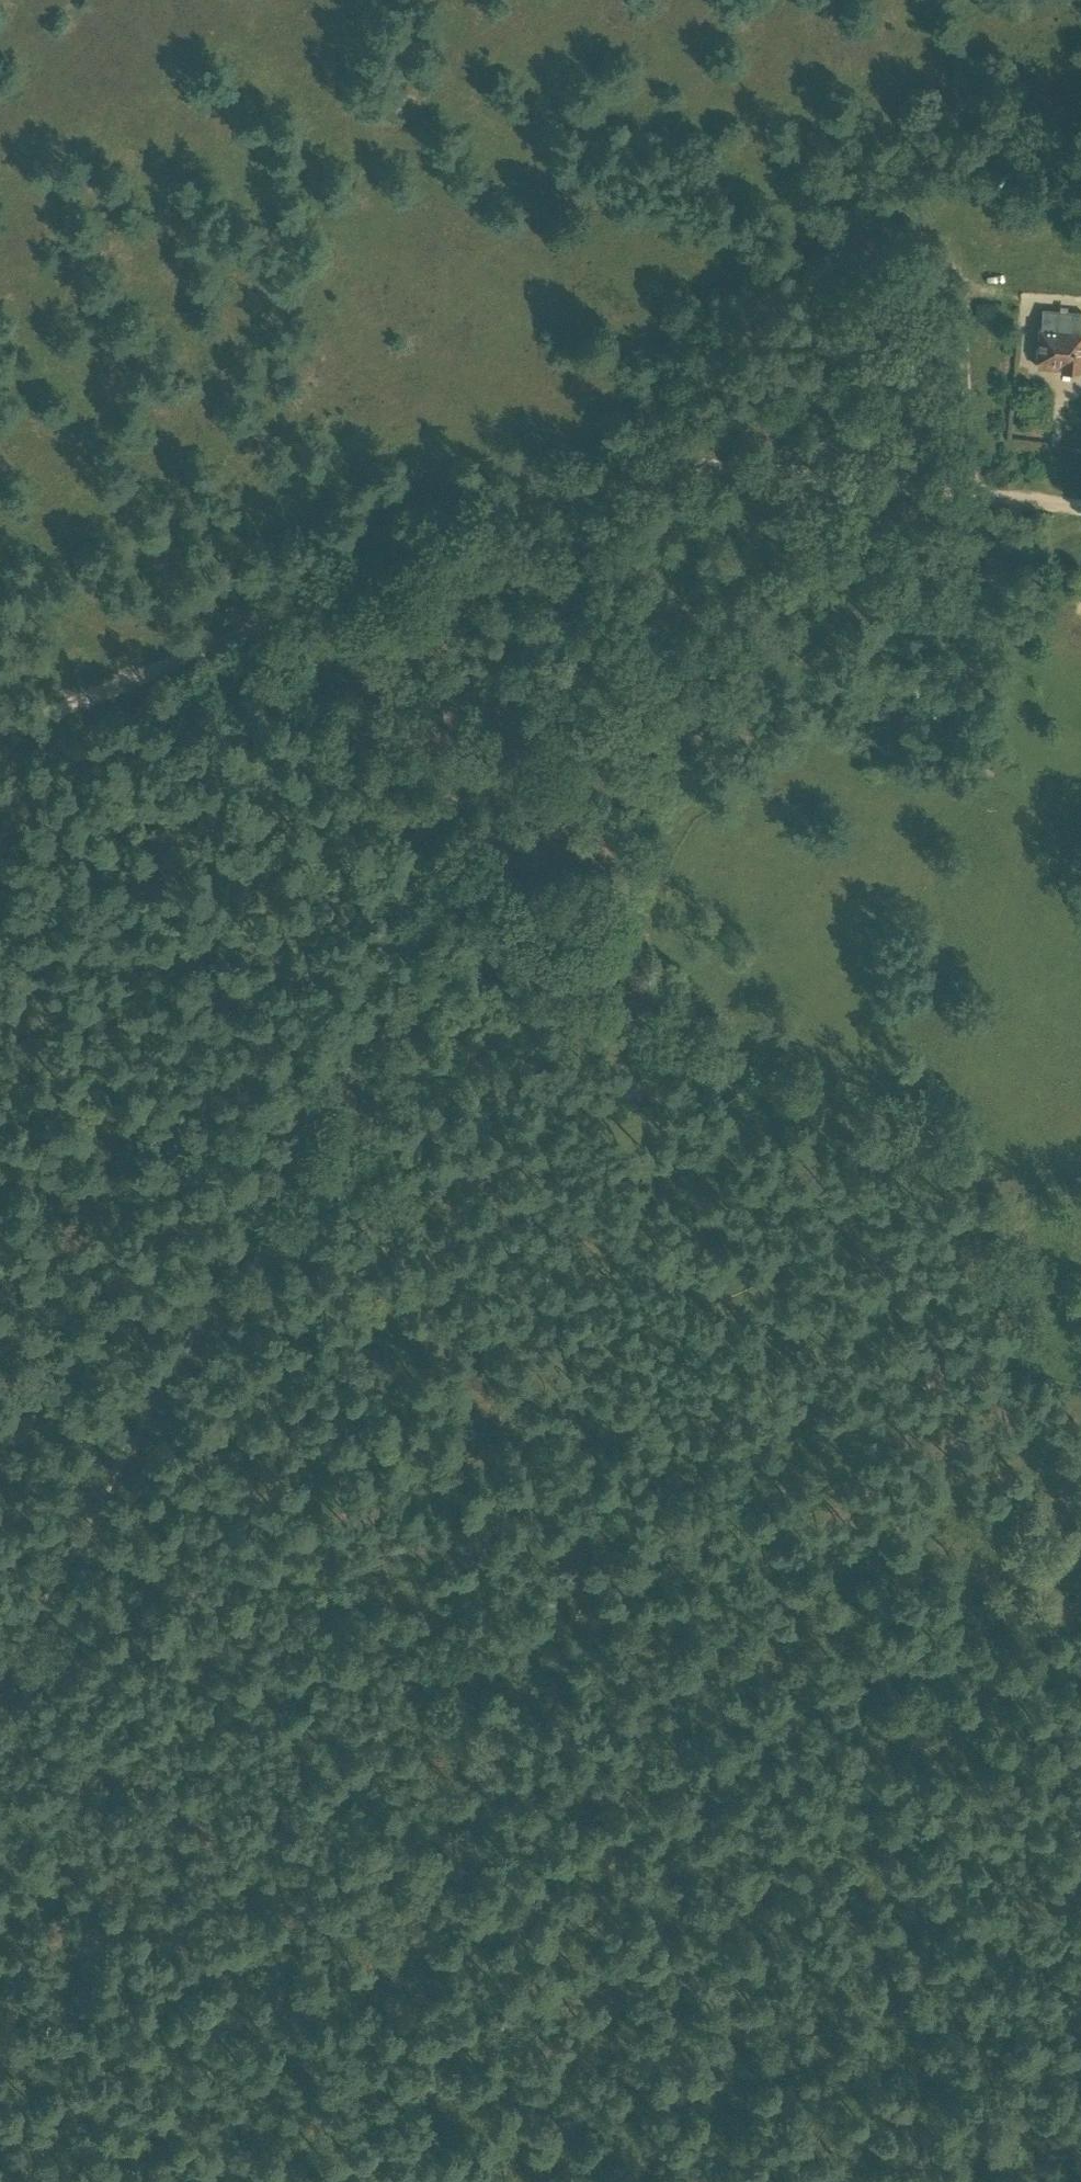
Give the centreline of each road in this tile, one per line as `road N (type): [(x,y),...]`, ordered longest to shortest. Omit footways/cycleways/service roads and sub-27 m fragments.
road 1 (track): [(696,464),(0,1675)]
road 2 (track): [(0,726),(589,490),(696,464)]
road 3 (track): [(1080,58),(974,159),(947,199),(946,230),(965,289),(970,490)]
road 4 (track): [(696,464),(786,466),(1080,507)]

